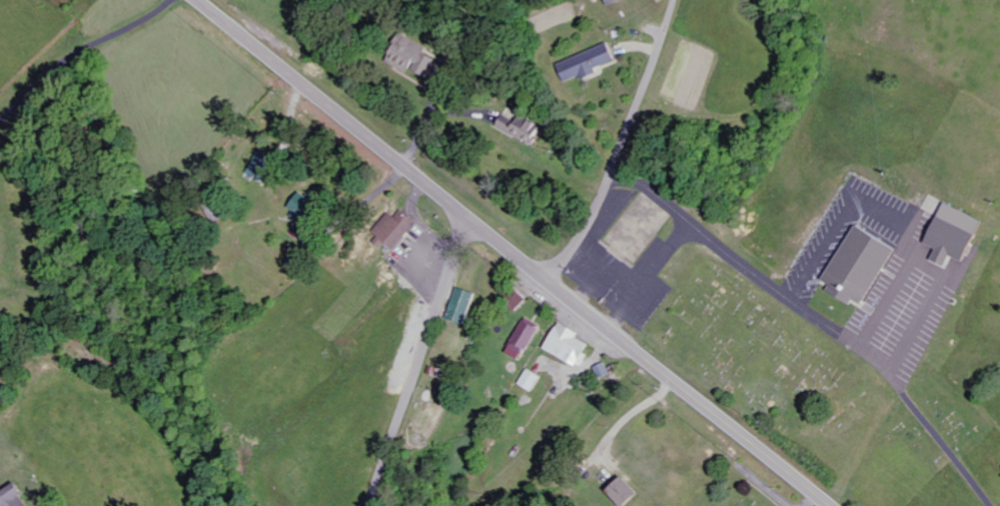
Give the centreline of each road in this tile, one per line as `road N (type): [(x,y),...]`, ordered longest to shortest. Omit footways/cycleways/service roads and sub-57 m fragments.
road 1 (tertiary): [(197,0),(830,505)]
road 2 (residential): [(675,0),(599,202),(547,280)]
road 3 (residential): [(363,505),(465,215)]

